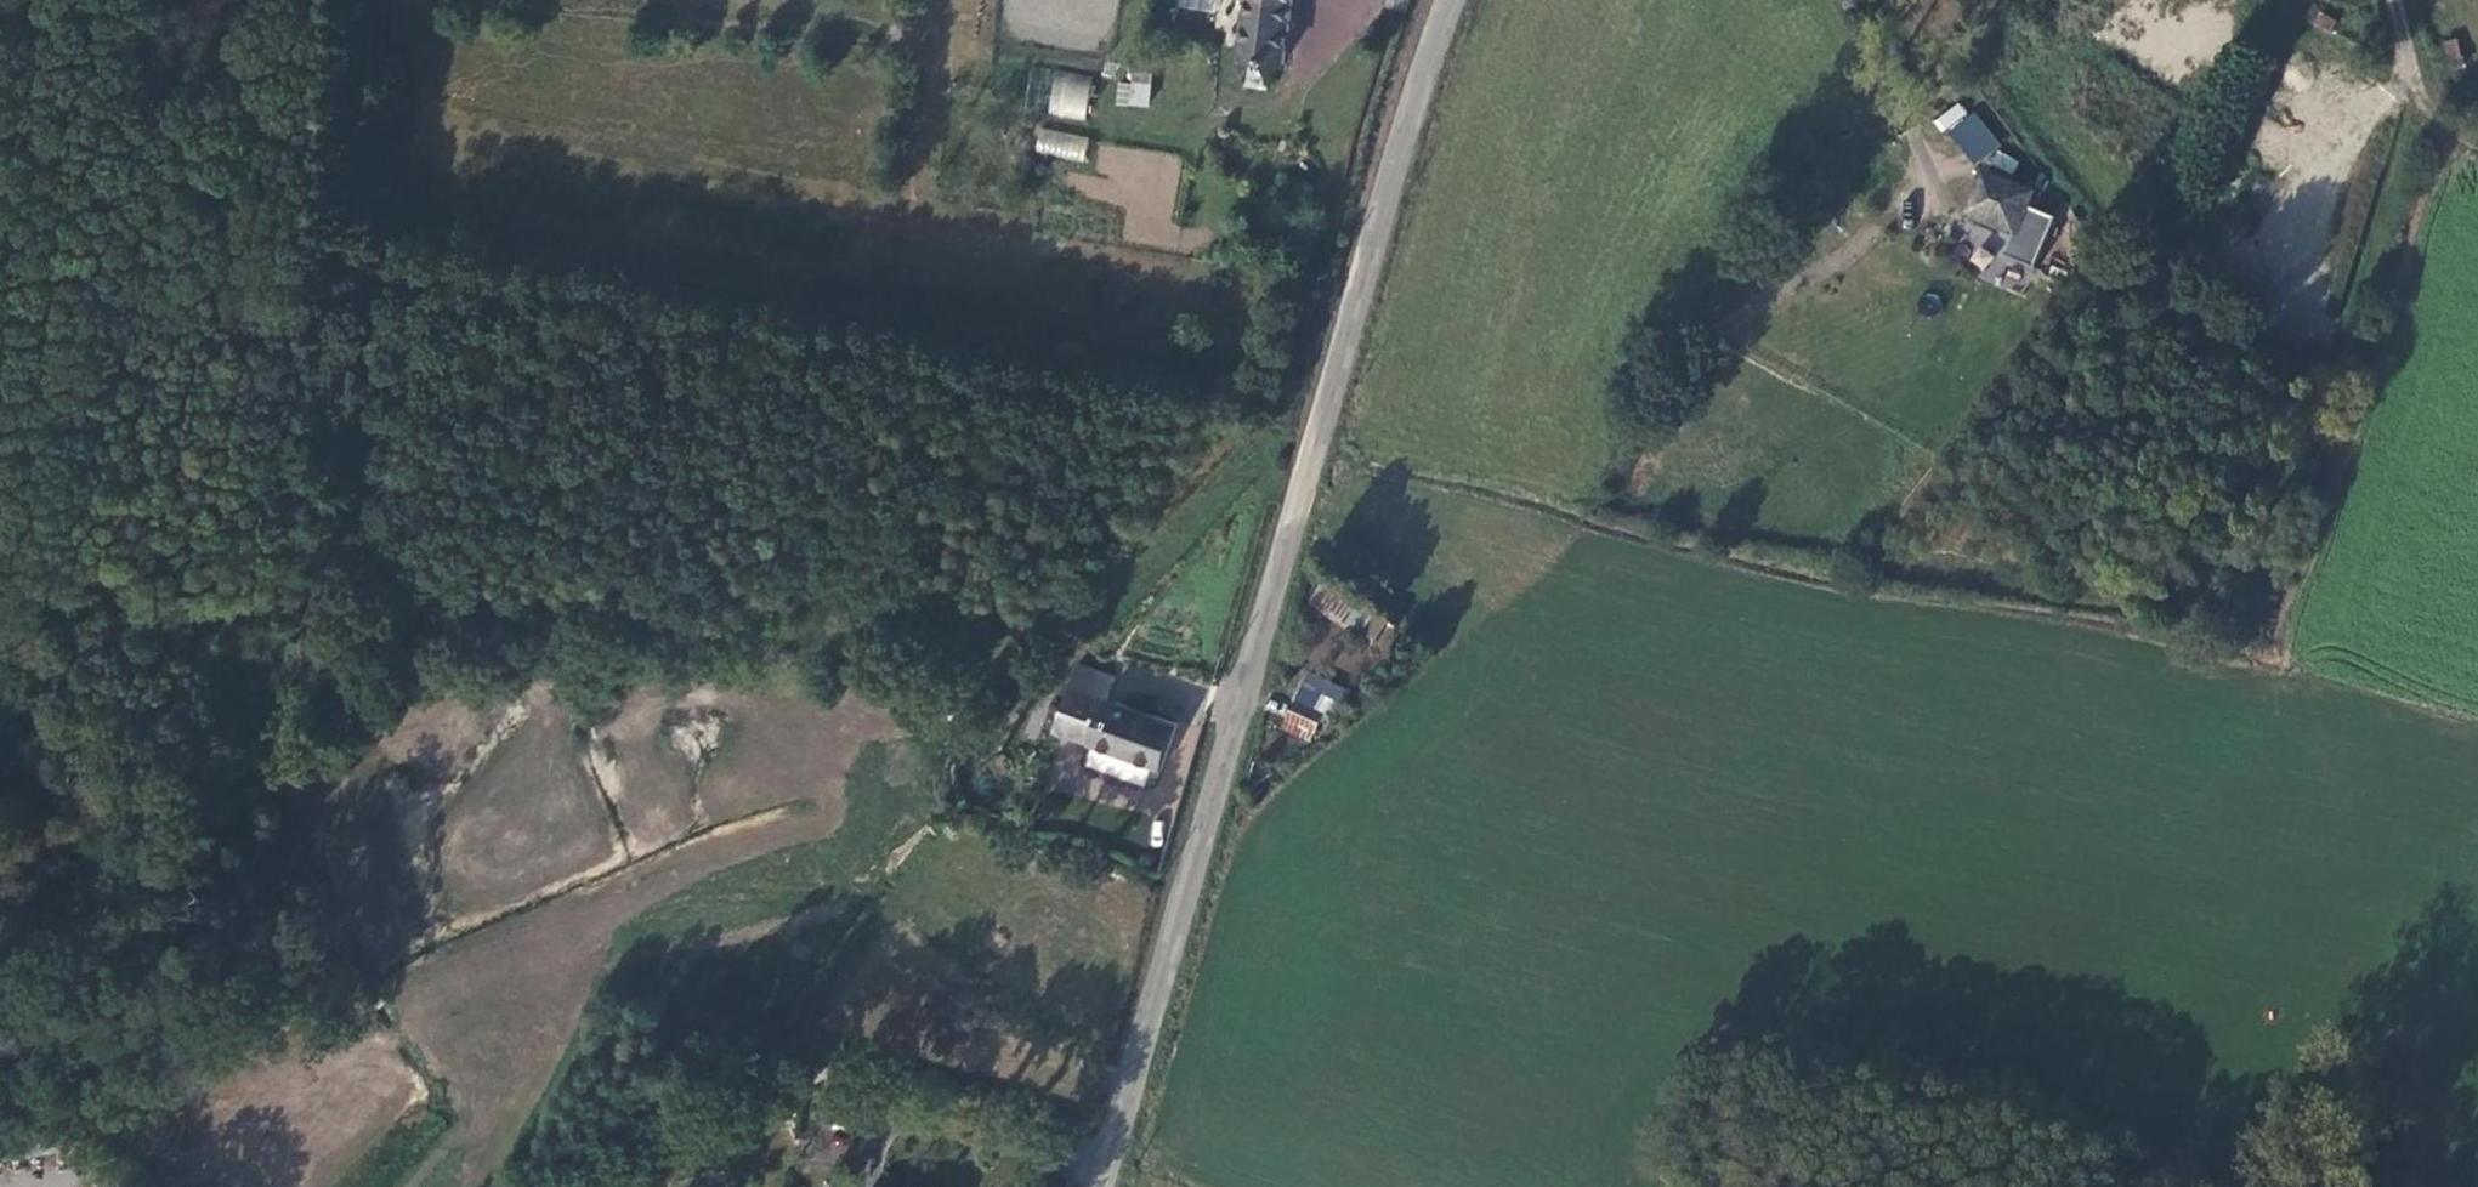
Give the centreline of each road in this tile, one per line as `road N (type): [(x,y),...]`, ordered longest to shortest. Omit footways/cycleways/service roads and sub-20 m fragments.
road 1 (tertiary): [(1446,0),(1108,1186)]

